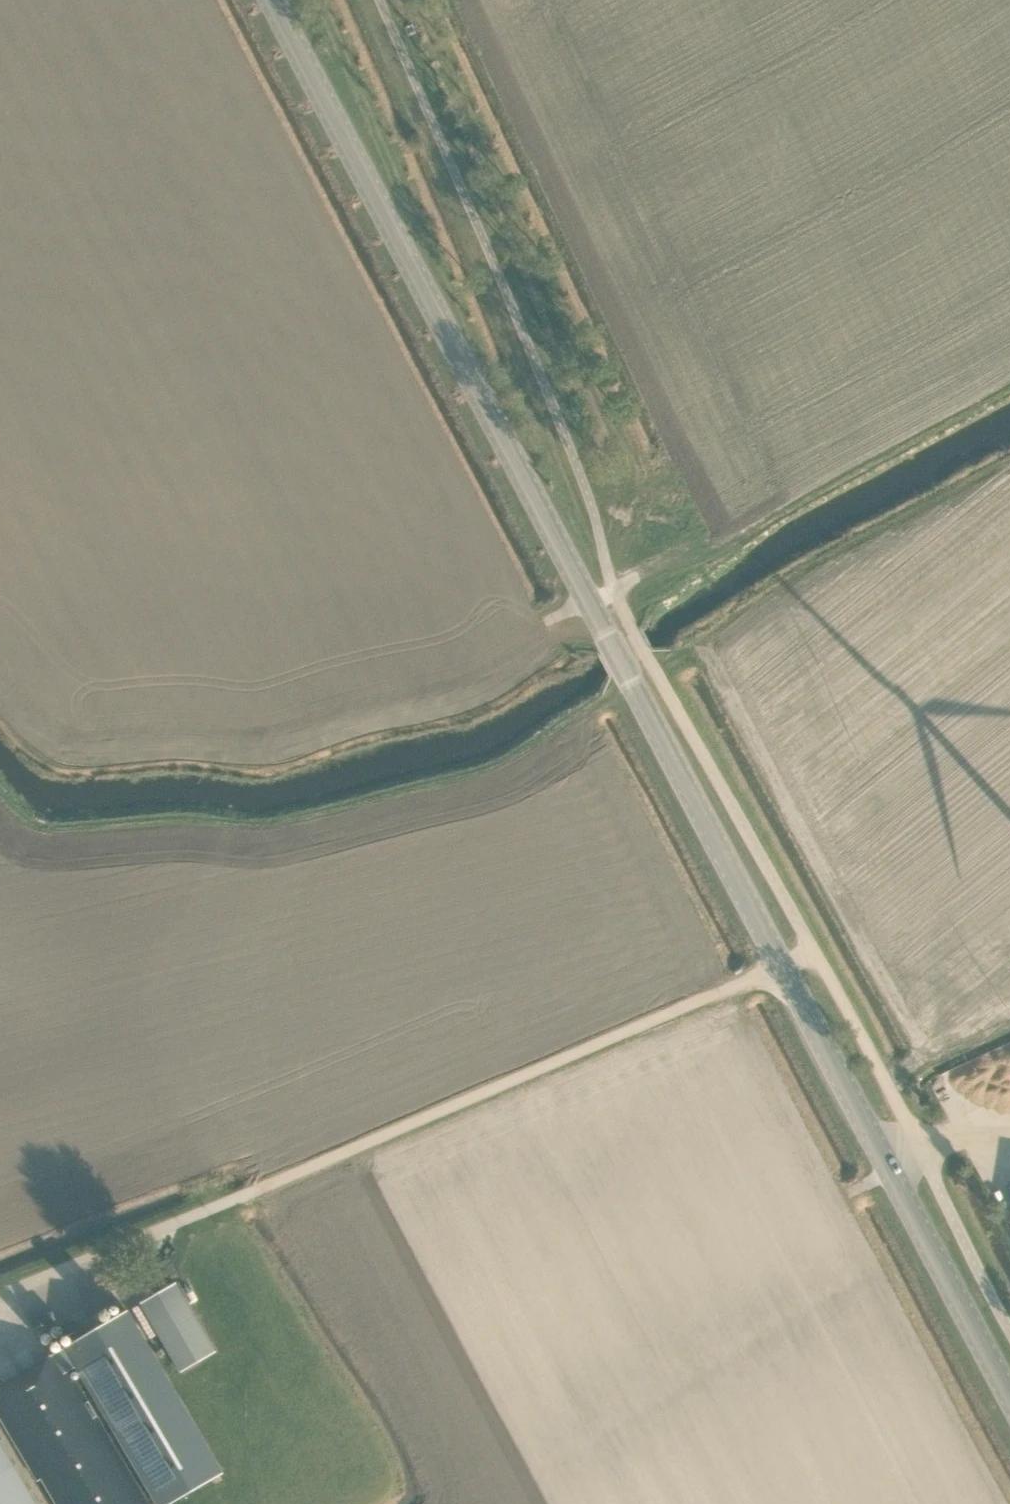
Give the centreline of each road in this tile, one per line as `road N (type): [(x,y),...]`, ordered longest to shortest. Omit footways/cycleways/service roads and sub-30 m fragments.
road 1 (secondary): [(1009,1394),(271,0)]
road 2 (track): [(0,802),(50,829),(290,826),(488,759),(629,681)]

